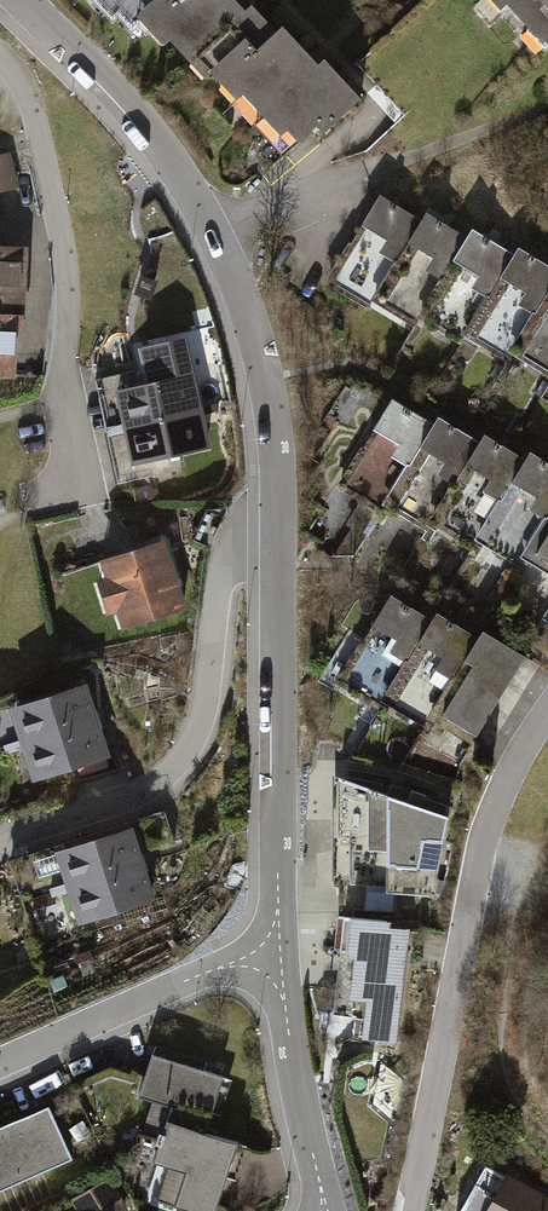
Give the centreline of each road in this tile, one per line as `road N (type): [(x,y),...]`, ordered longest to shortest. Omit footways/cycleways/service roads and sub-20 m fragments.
road 1 (residential): [(22,0),(132,110),(210,225),(263,379),(278,544)]
road 2 (residential): [(403,1210),(487,831),(514,765),(547,715)]
road 3 (residential): [(278,544),(245,544),(227,562),(206,710),(191,751),(151,790),(0,846)]
road 4 (residential): [(0,64),(39,139),(65,260),(59,406),(77,492)]
road 5 (residential): [(278,544),(281,950)]
road 6 (residential): [(281,950),(227,965),(0,1063)]
road 7 (residential): [(281,950),(298,1092),(327,1210)]
road 8 (track): [(547,1116),(511,1086),(519,928),(469,908)]

